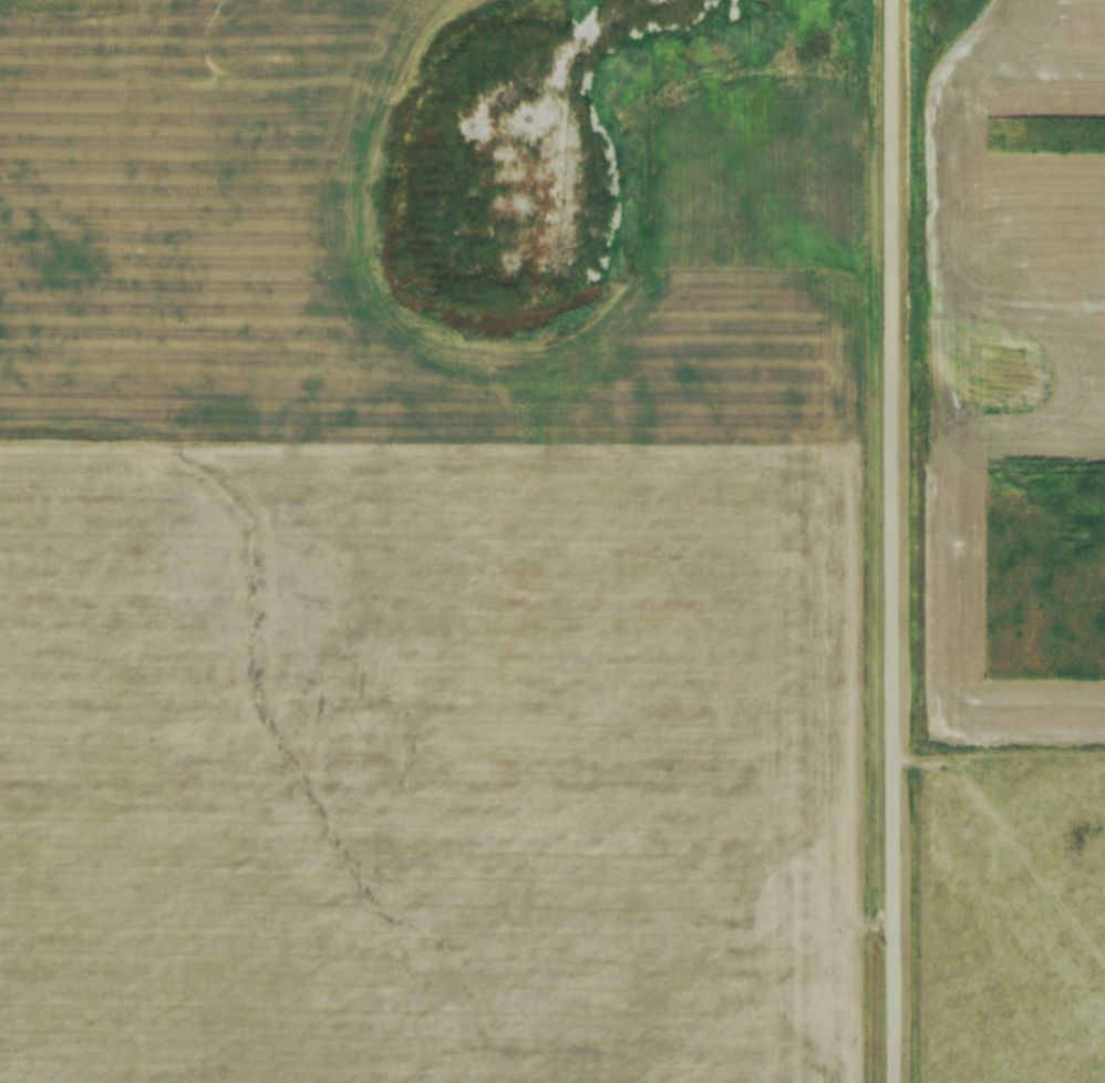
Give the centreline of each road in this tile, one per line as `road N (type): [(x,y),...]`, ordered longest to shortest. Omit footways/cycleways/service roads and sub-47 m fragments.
road 1 (residential): [(895,1082),(892,0)]

